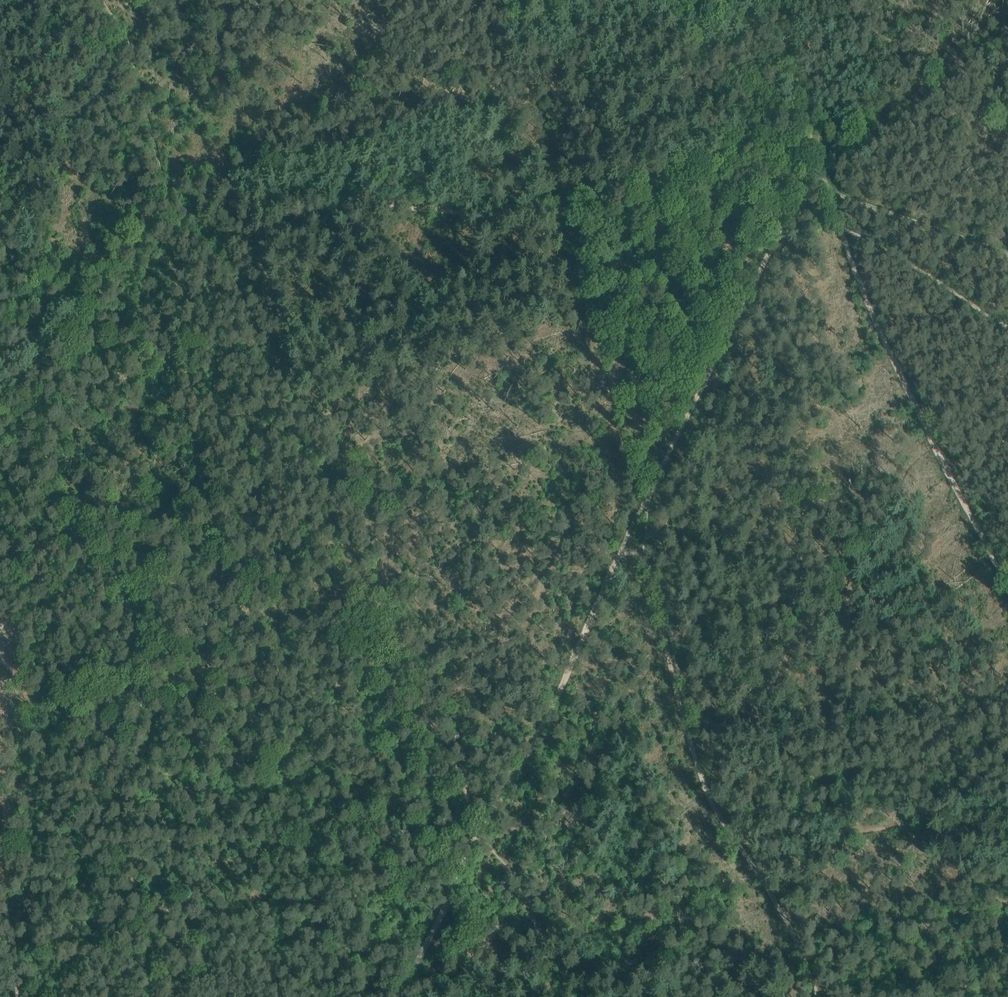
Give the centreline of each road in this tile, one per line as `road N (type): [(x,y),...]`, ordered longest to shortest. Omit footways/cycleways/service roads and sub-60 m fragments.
road 1 (track): [(619,555),(714,352),(816,173)]
road 2 (track): [(739,847),(699,769),(650,560),(642,552),(619,555)]
road 3 (track): [(619,555),(559,692),(483,828)]
road 4 (track): [(818,996),(739,847)]

